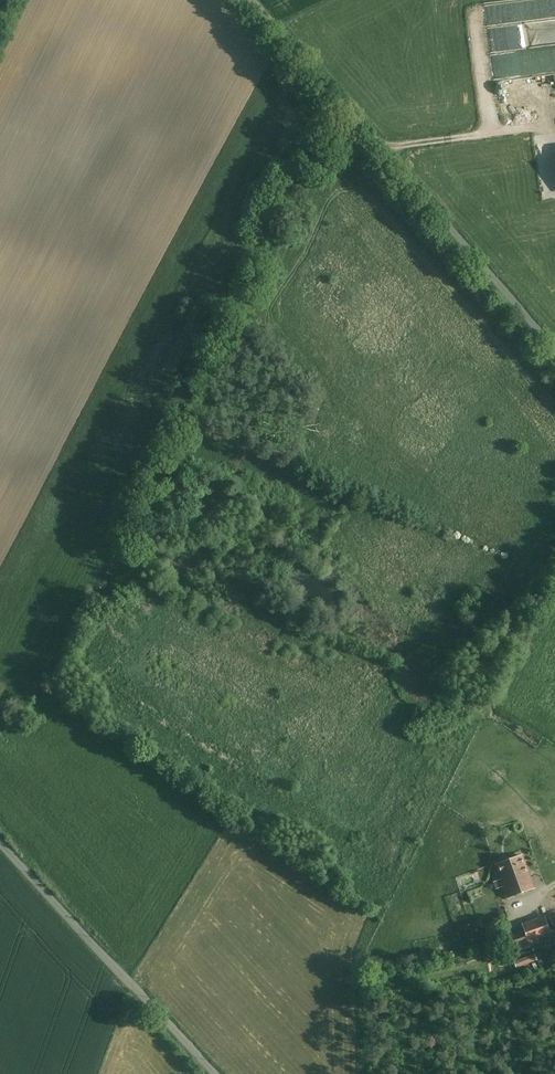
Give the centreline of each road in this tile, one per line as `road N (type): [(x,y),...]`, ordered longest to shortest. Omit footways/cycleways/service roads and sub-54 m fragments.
road 1 (unclassified): [(554,344),(252,0)]
road 2 (unclassified): [(0,836),(221,1073)]

